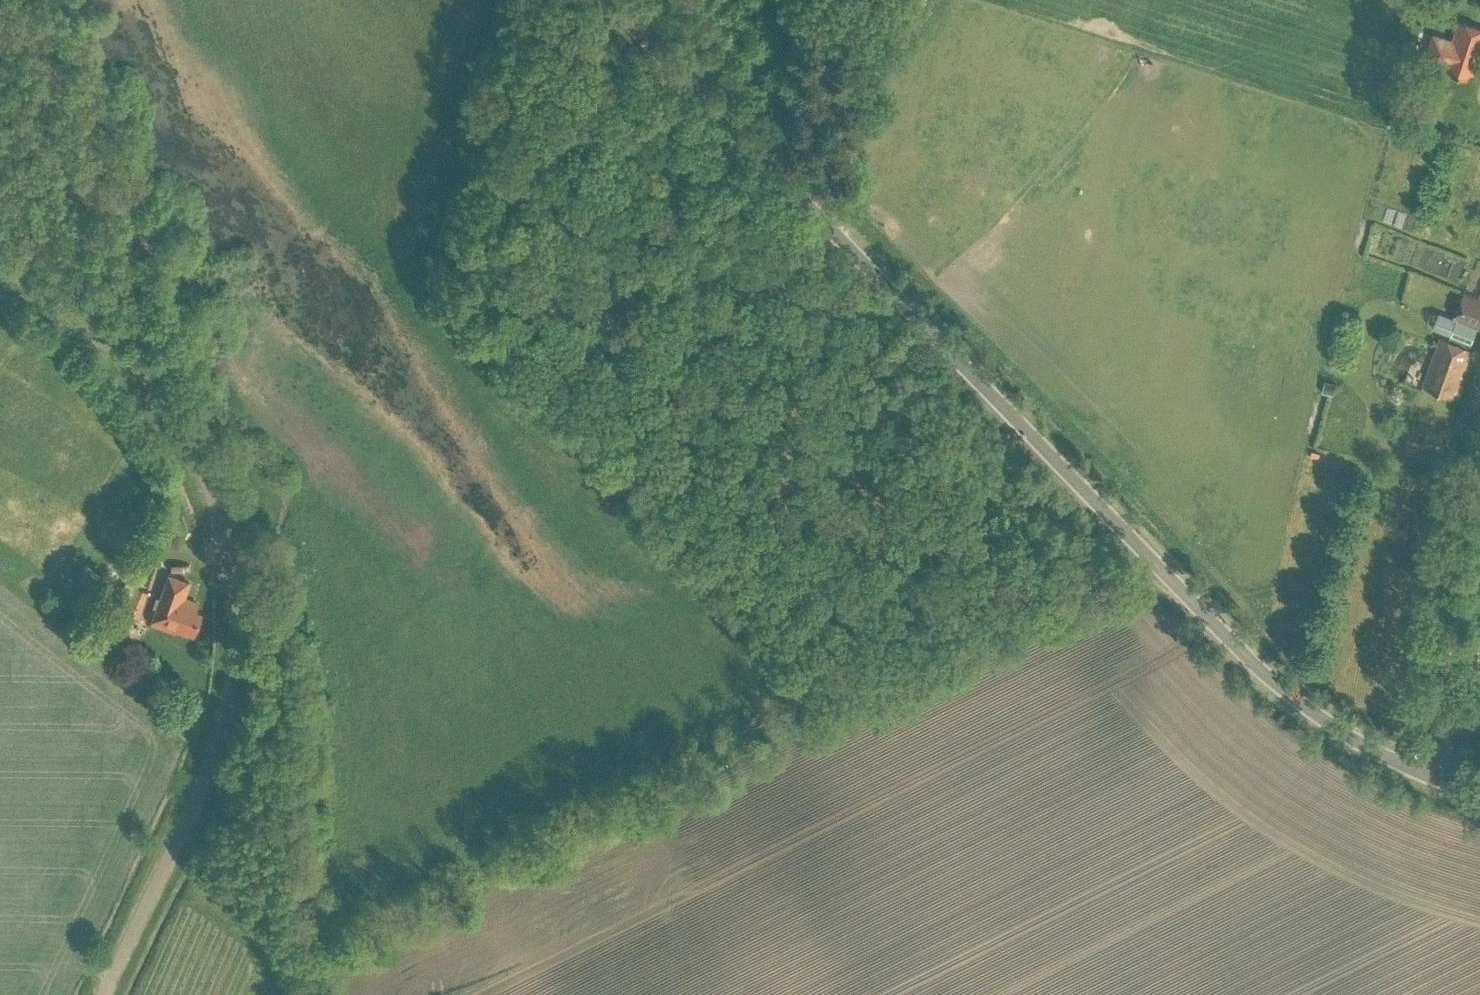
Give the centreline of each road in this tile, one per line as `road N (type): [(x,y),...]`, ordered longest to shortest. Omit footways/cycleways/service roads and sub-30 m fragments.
road 1 (unclassified): [(1444,779),(1390,758),(1311,707),(613,0)]
road 2 (unclassified): [(105,994),(207,778),(224,707),(226,560),(211,493),(130,375),(77,318),(0,255)]
road 3 (unclassified): [(1444,779),(1458,574),(1479,485)]

